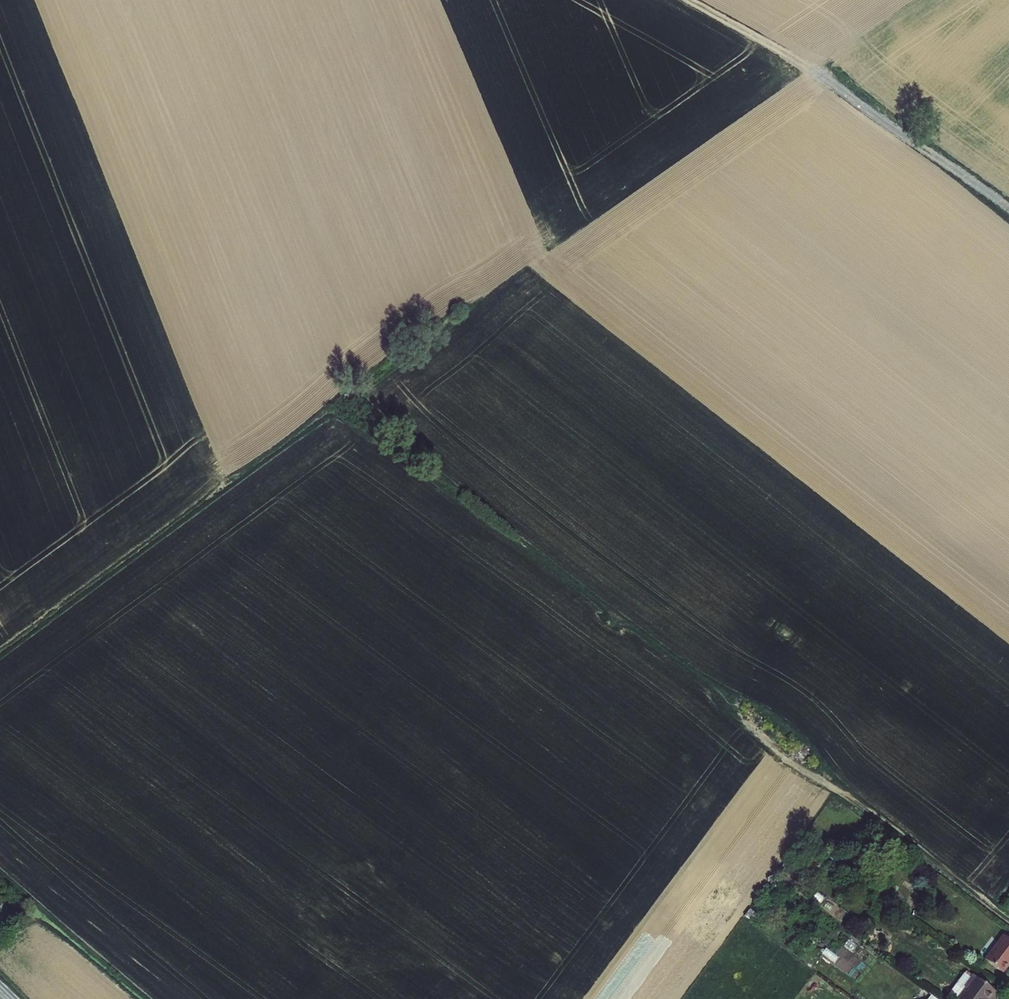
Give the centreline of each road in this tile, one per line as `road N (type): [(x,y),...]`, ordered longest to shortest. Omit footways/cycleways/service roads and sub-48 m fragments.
road 1 (track): [(698,0),(823,70),(1008,204)]
road 2 (track): [(1008,917),(785,758),(734,712)]

